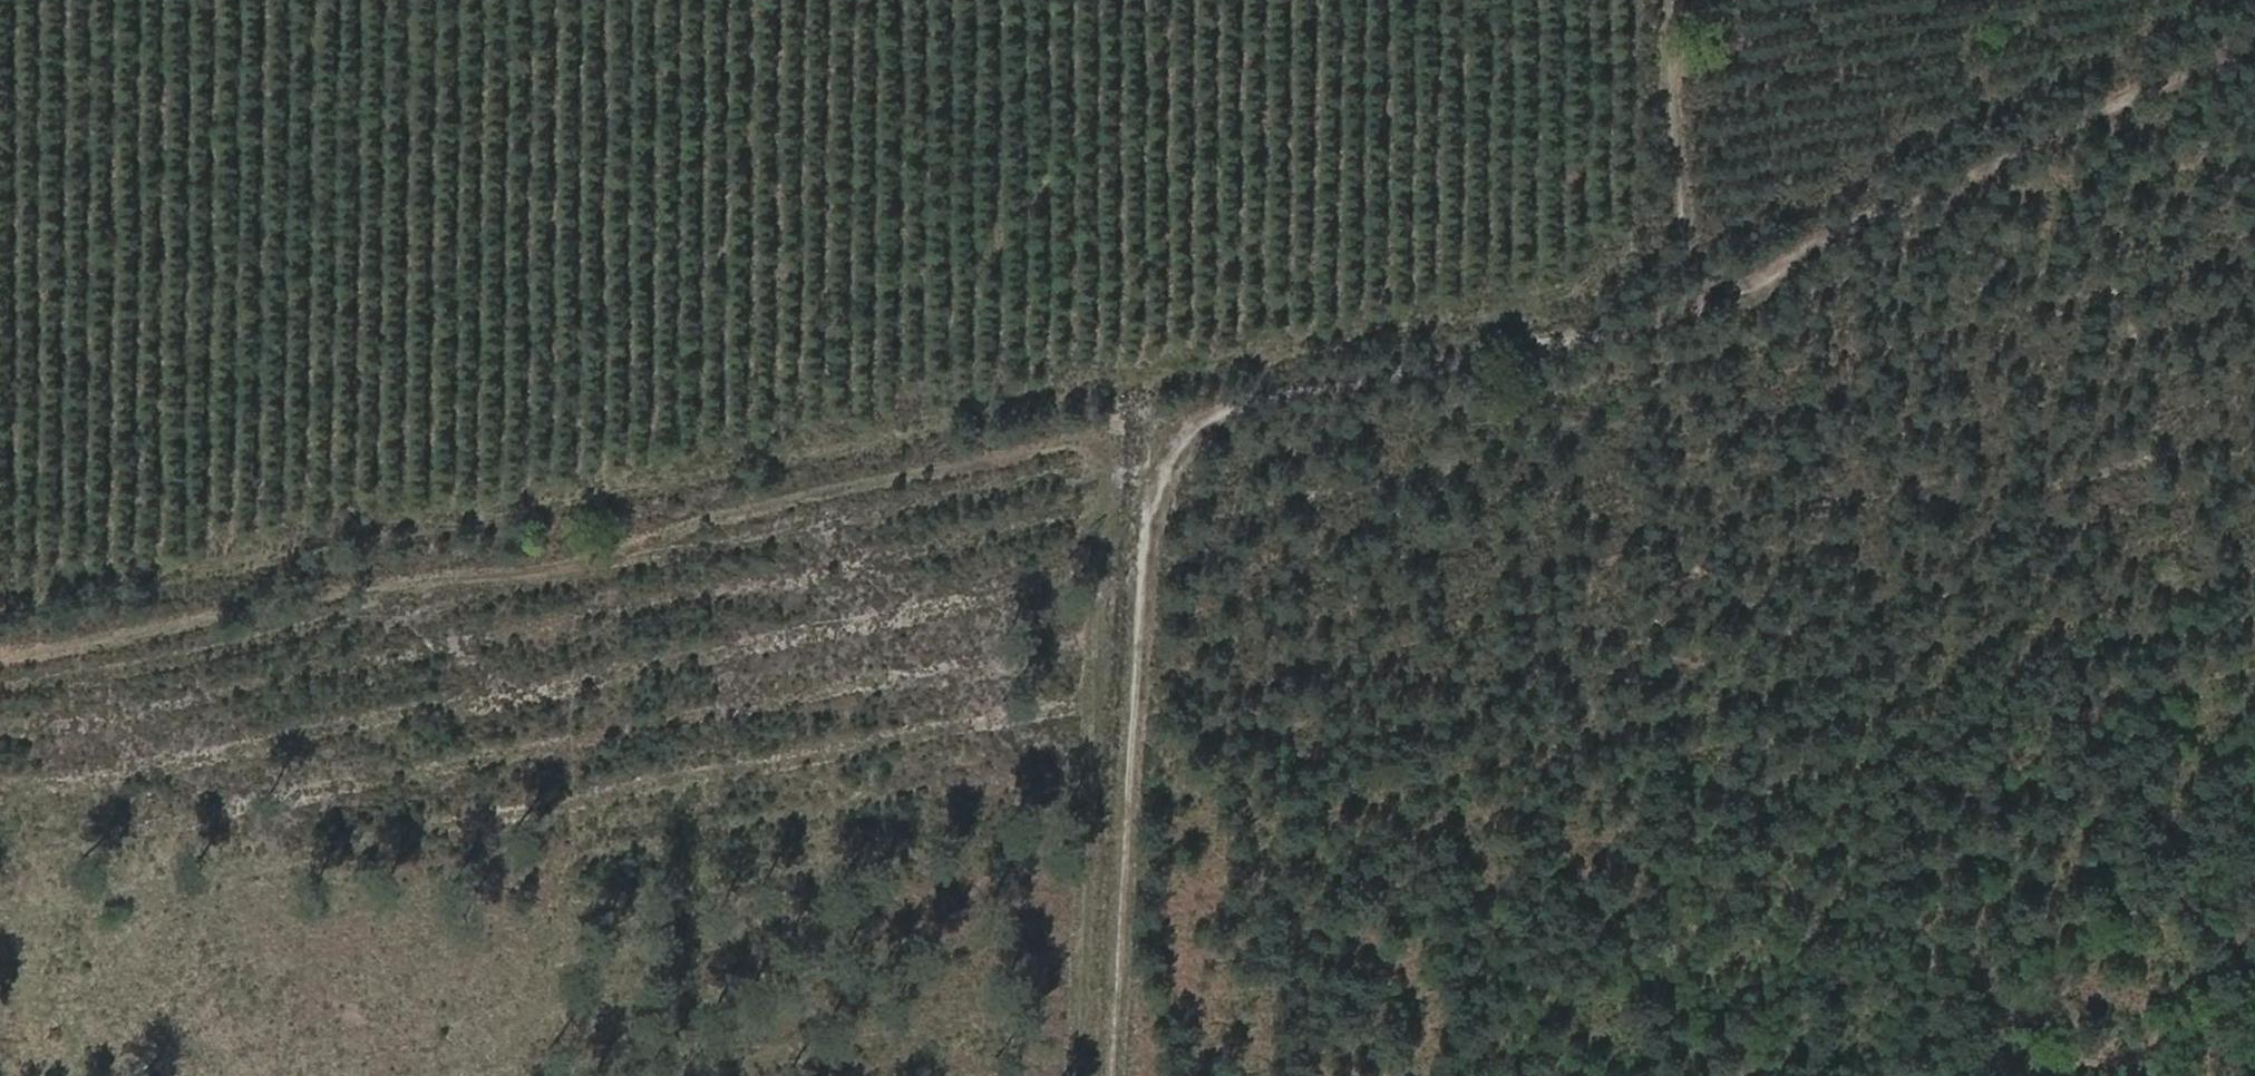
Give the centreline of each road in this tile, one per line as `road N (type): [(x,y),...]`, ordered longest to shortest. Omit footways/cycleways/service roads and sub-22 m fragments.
road 1 (track): [(1705,308),(1180,419),(1159,437),(1150,464),(1113,1075)]
road 2 (track): [(1705,308),(2254,39)]
road 3 (track): [(1685,0),(1689,253),(1705,308)]

